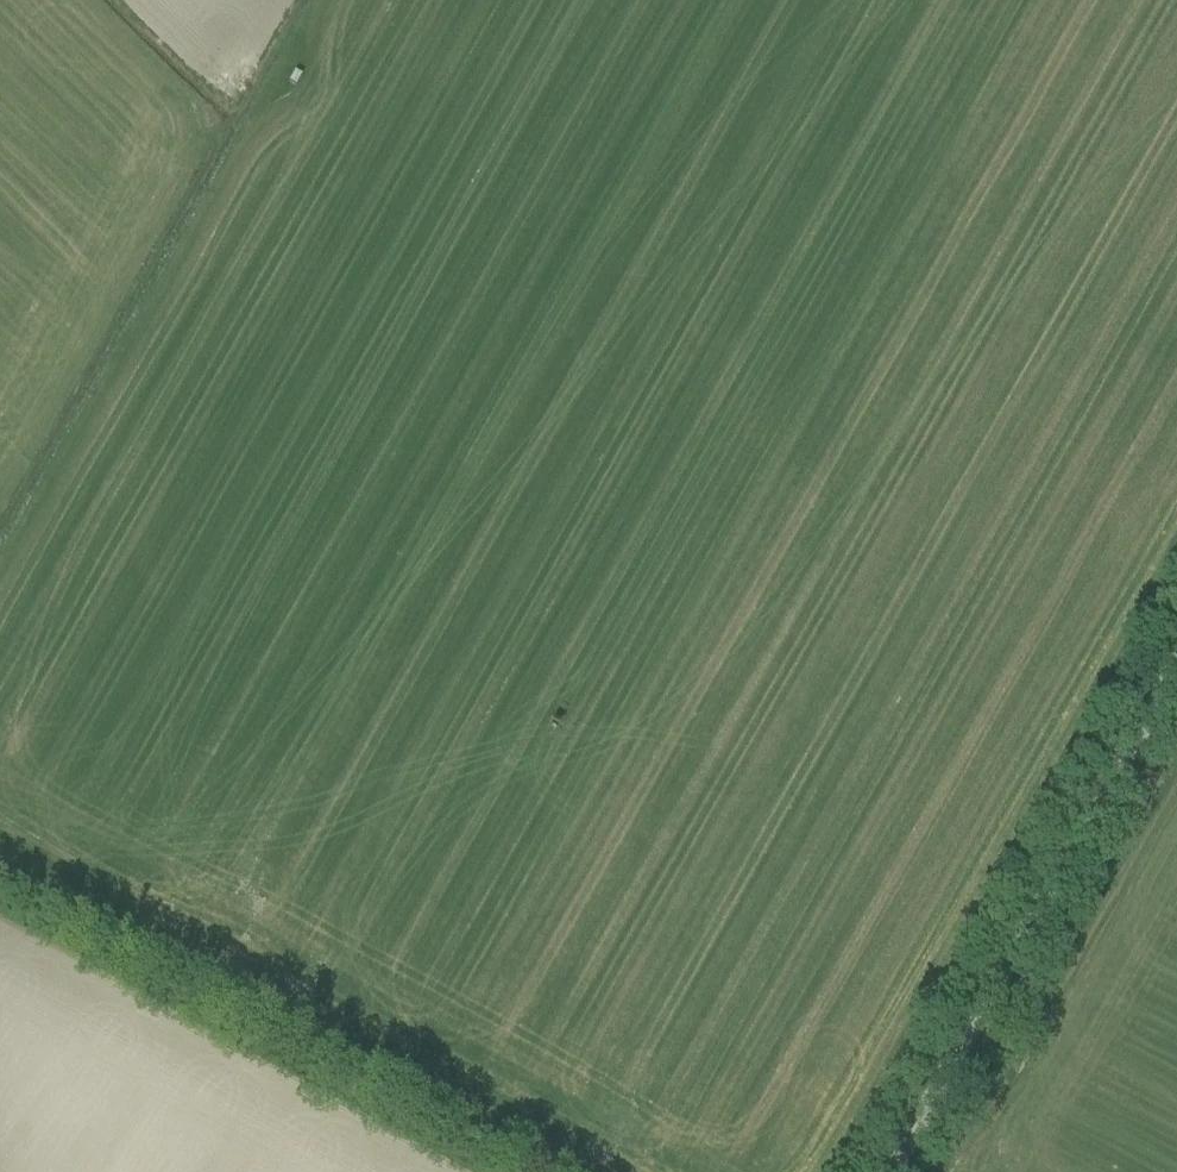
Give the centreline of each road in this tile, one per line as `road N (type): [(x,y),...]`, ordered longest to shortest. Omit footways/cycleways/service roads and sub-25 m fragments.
road 1 (track): [(0,878),(535,1171)]
road 2 (unclassified): [(893,1171),(1176,670)]

